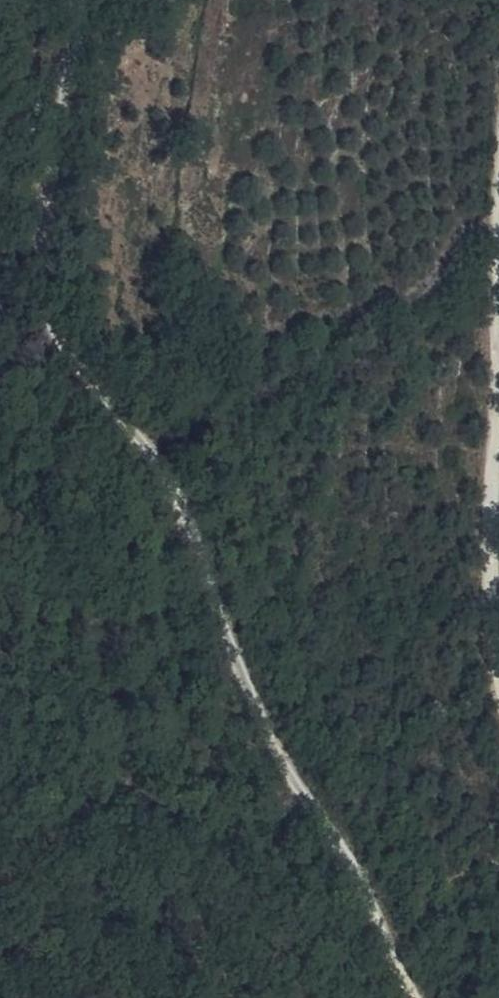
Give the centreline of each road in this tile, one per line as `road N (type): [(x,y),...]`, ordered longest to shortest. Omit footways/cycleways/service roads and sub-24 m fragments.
road 1 (track): [(422,997),(279,747),(201,551),(172,501),(160,451),(43,310),(67,0)]
road 2 (track): [(498,202),(487,613),(498,656)]

